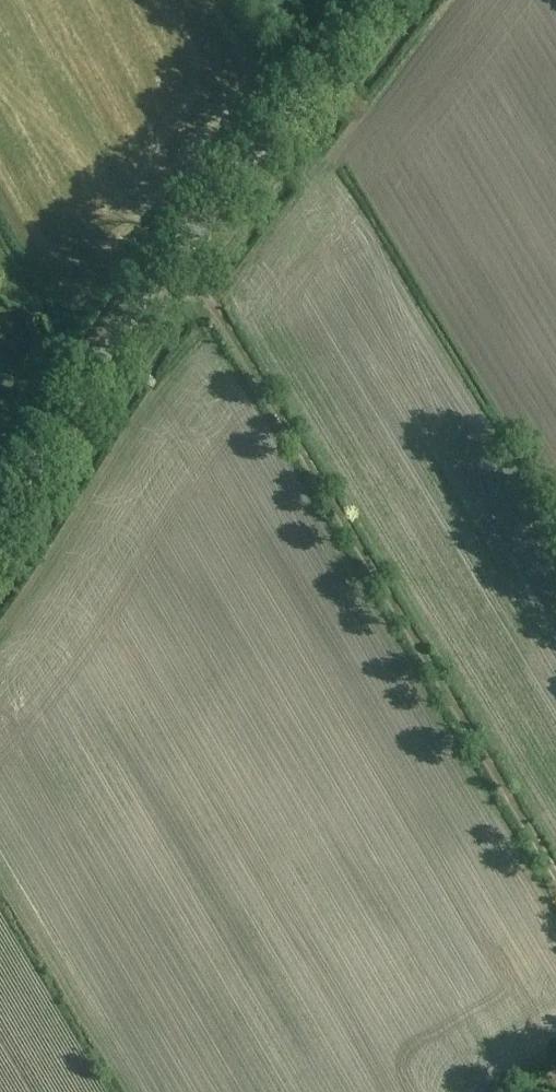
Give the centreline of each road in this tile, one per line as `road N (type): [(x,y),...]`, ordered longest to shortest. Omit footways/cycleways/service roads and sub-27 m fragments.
road 1 (unclassified): [(0,518),(177,253),(373,0)]

